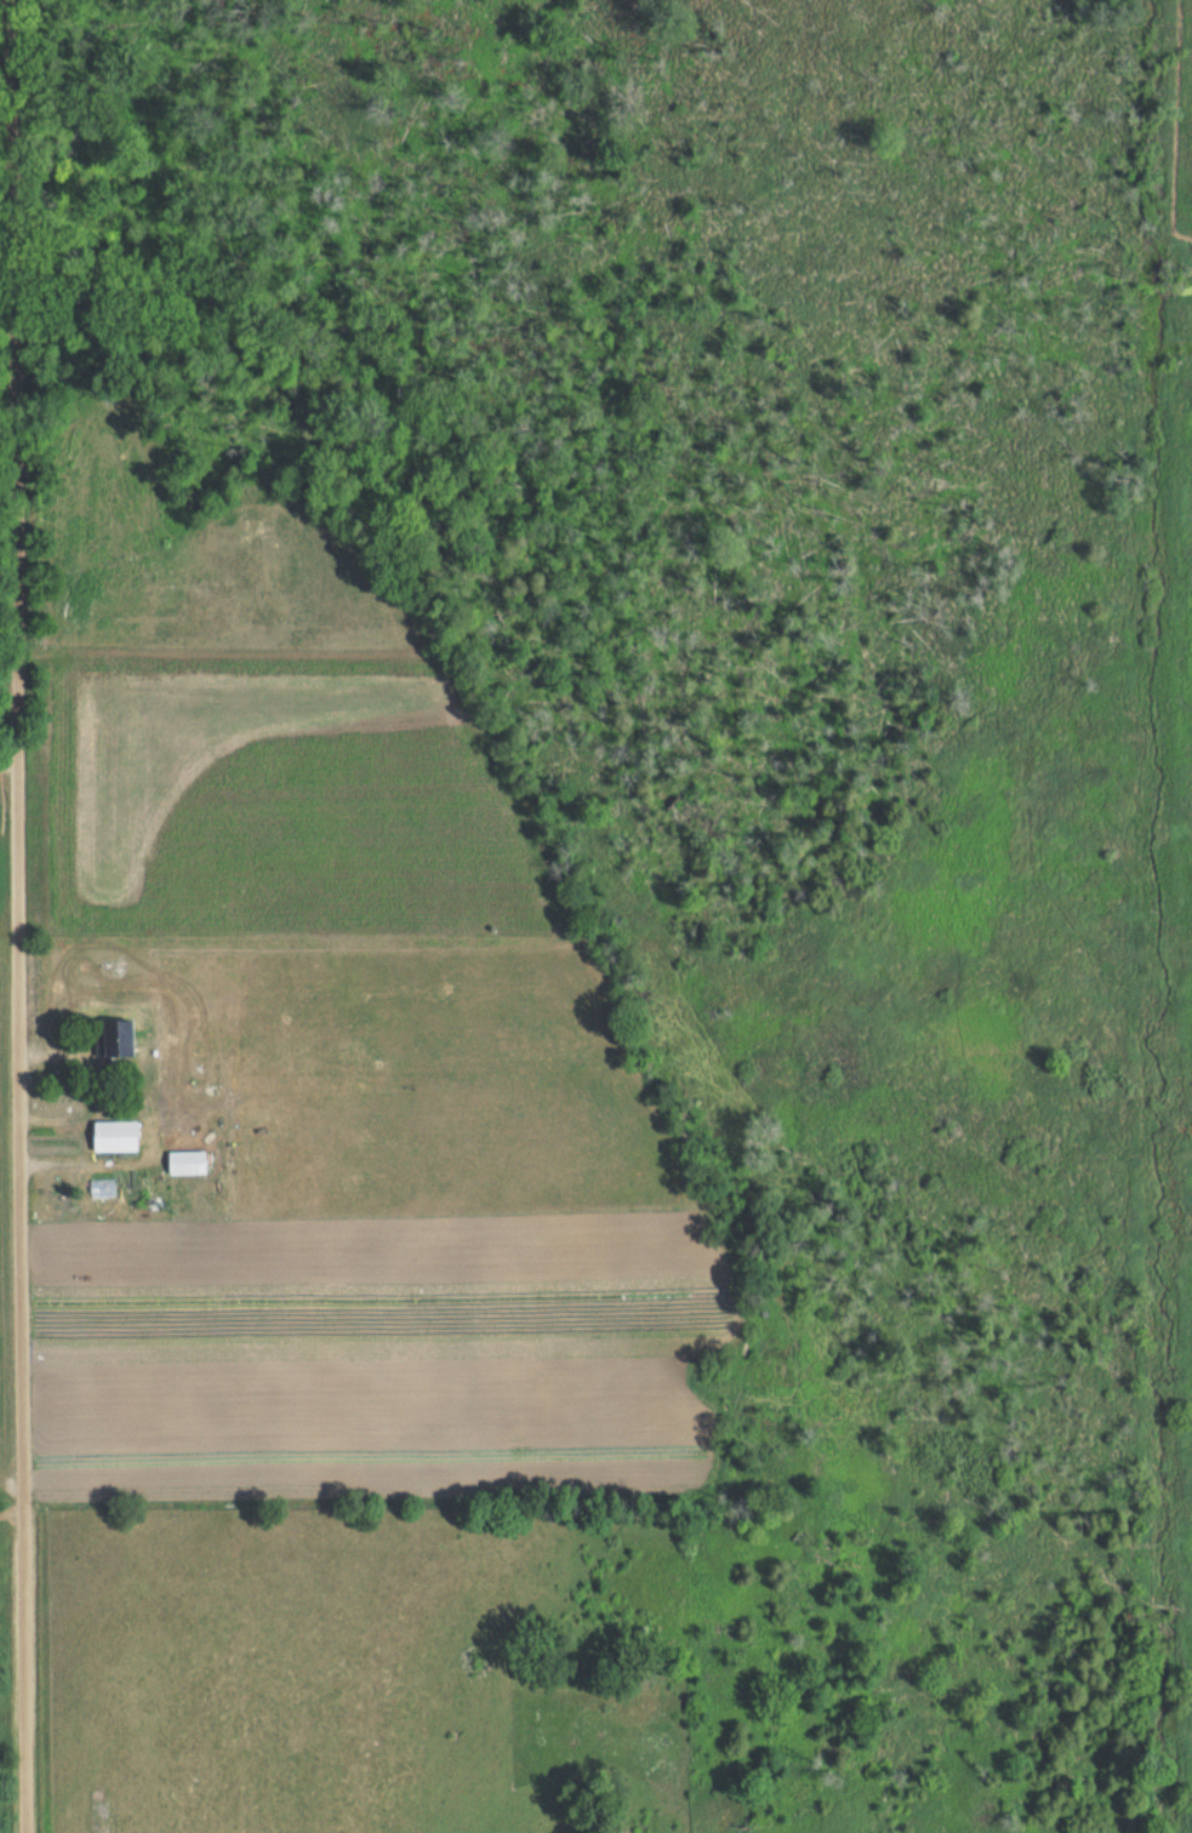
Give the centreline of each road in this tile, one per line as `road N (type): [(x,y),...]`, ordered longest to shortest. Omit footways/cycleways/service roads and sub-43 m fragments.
road 1 (residential): [(30,1832),(9,0)]

